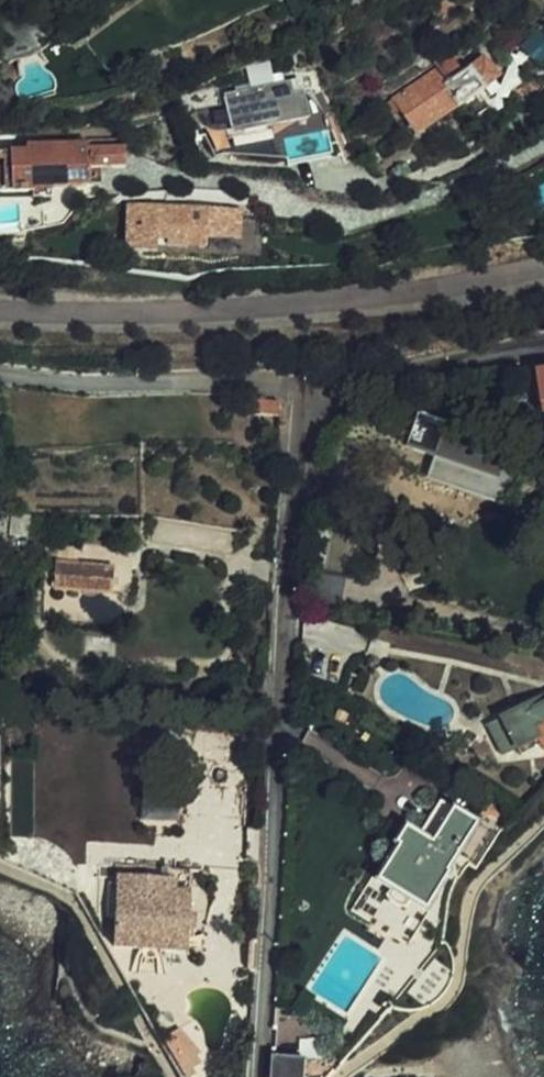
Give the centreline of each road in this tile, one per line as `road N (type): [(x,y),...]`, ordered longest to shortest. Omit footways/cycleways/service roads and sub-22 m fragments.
road 1 (residential): [(543,346),(299,384),(77,386),(0,377)]

